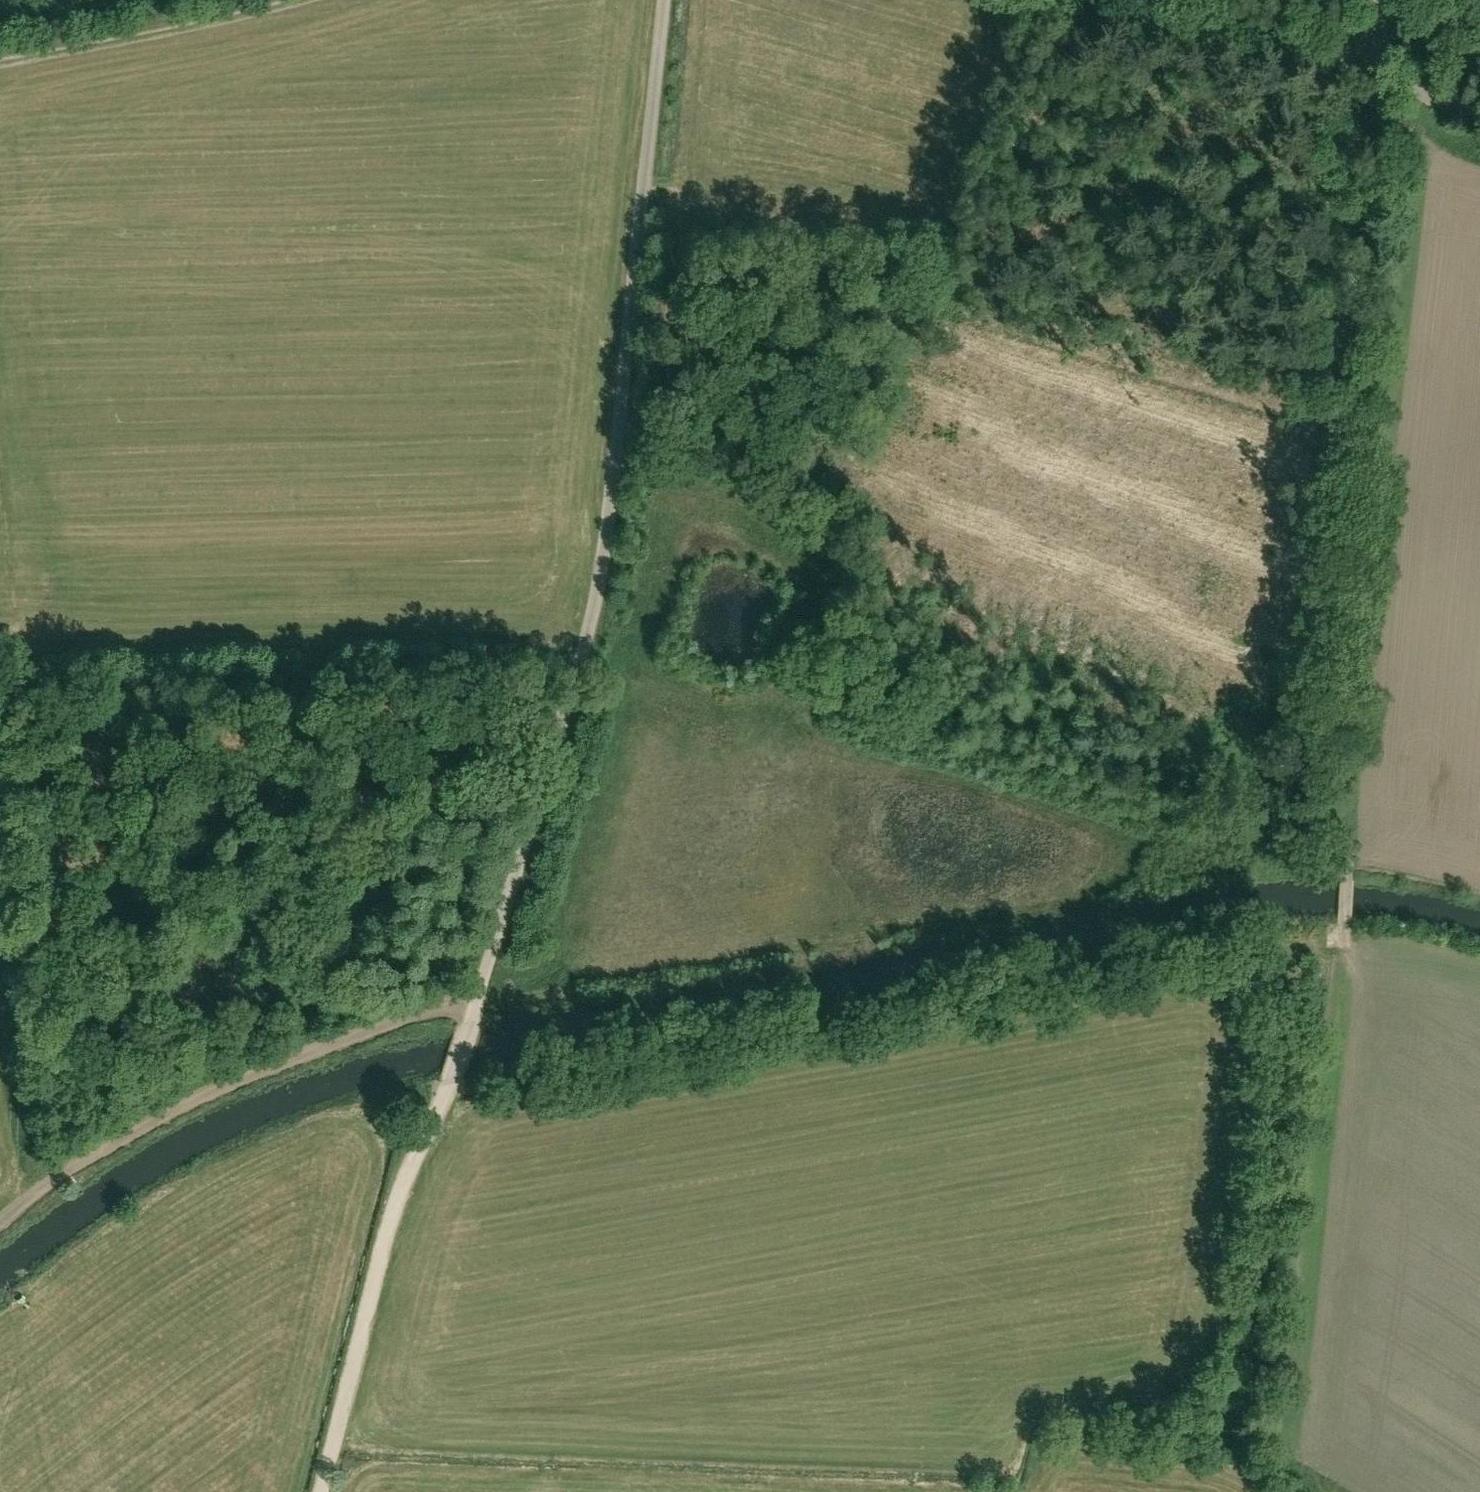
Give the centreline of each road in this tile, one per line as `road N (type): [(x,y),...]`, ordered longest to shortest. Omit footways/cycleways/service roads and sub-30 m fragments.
road 1 (track): [(324,1491),(393,1218),(453,1086),(593,618),(666,0)]
road 2 (unclassified): [(1366,70),(1138,0)]

